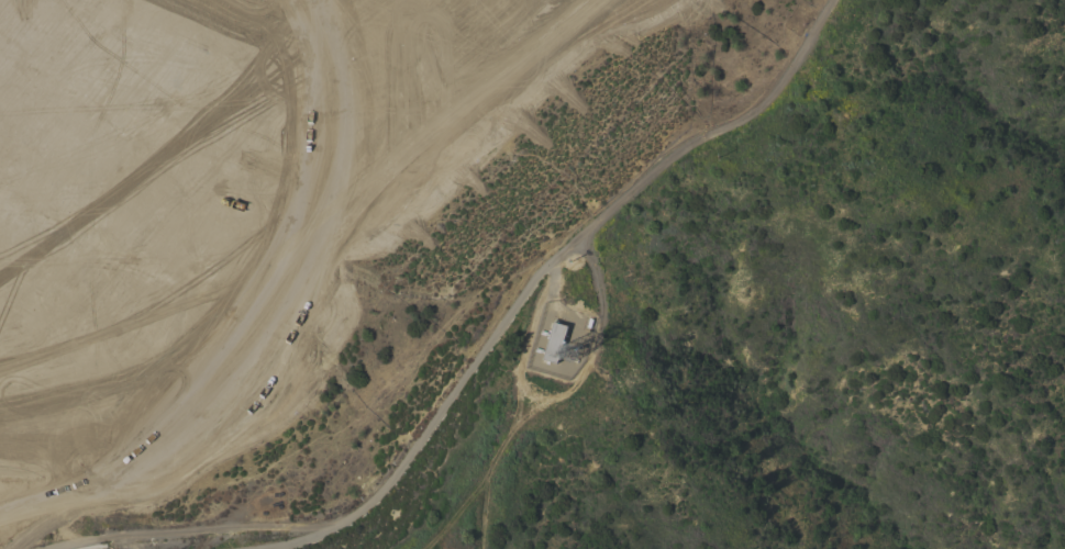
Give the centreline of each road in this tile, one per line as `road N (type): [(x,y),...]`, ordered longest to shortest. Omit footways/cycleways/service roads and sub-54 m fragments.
road 1 (track): [(486,548),(517,372),(534,321),(590,231),(653,169),(763,119),(833,0)]
road 2 (track): [(590,231),(543,270),(359,513),(320,536),(268,548)]

